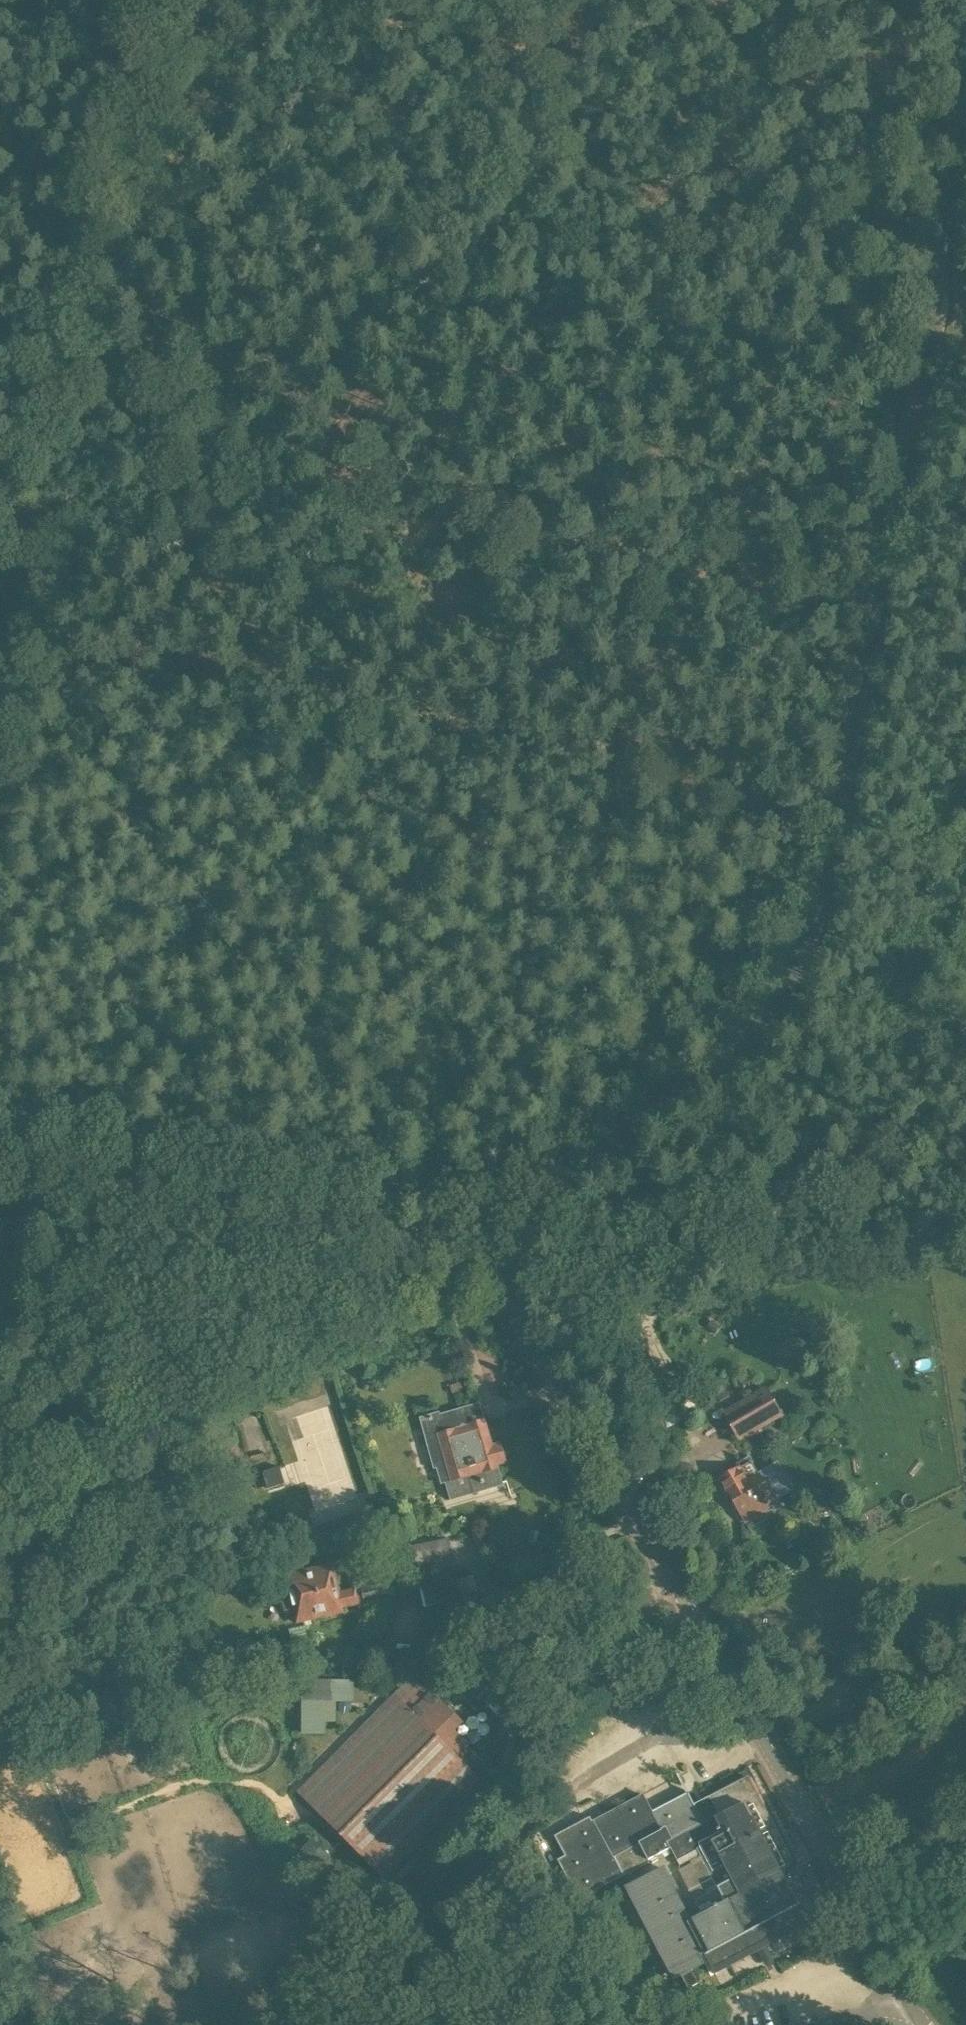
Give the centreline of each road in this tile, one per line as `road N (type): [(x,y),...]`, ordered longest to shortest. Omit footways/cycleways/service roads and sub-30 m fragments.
road 1 (tertiary): [(503,1290),(552,1213),(614,1149),(745,1039),(802,957),(831,856),(965,117)]
road 2 (track): [(164,0),(0,891)]
road 3 (tertiary): [(907,2004),(881,1943),(503,1290)]
road 4 (tertiary): [(503,1290),(452,1249),(0,1139)]
road 5 (track): [(459,1253),(431,1285),(68,1461),(49,1541)]

